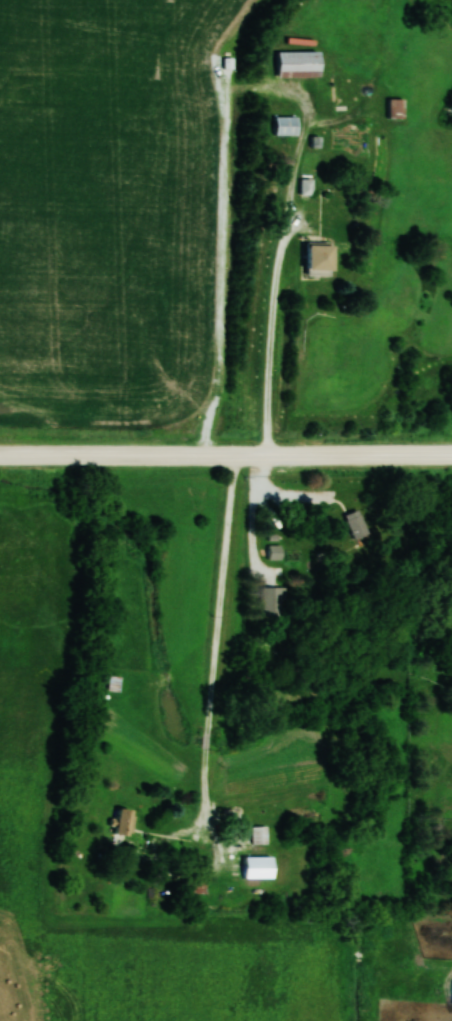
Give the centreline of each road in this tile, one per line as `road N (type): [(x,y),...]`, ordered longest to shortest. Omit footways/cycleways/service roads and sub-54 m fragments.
road 1 (residential): [(0,454),(451,455)]

